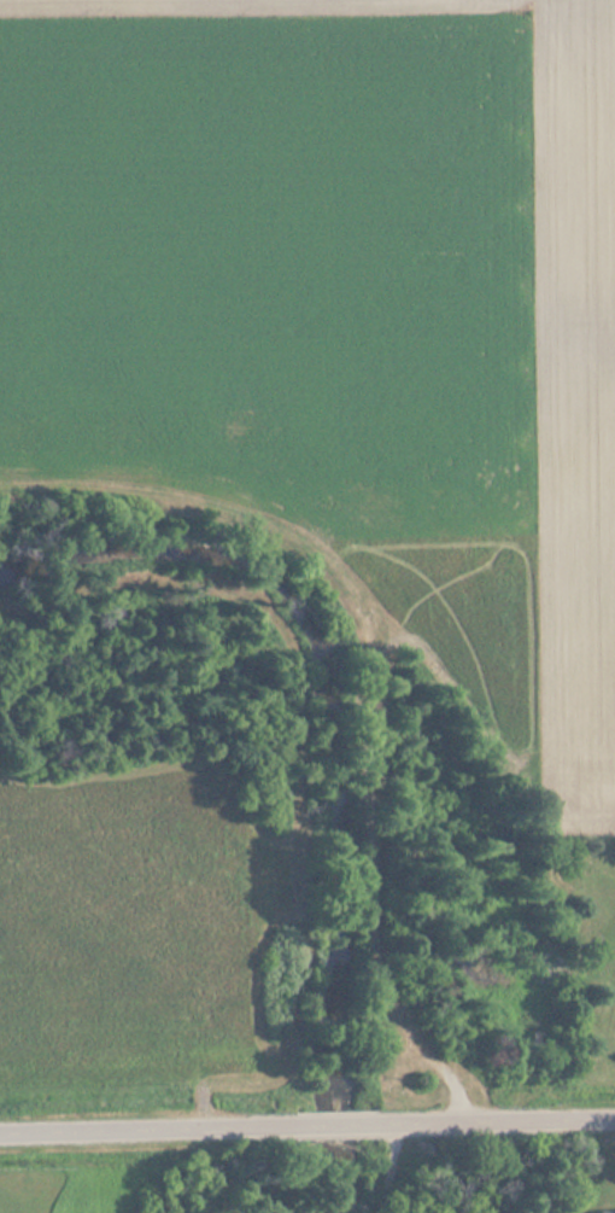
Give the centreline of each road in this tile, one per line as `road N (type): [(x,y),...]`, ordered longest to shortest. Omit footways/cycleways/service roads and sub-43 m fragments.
road 1 (residential): [(0,1129),(614,1115)]

